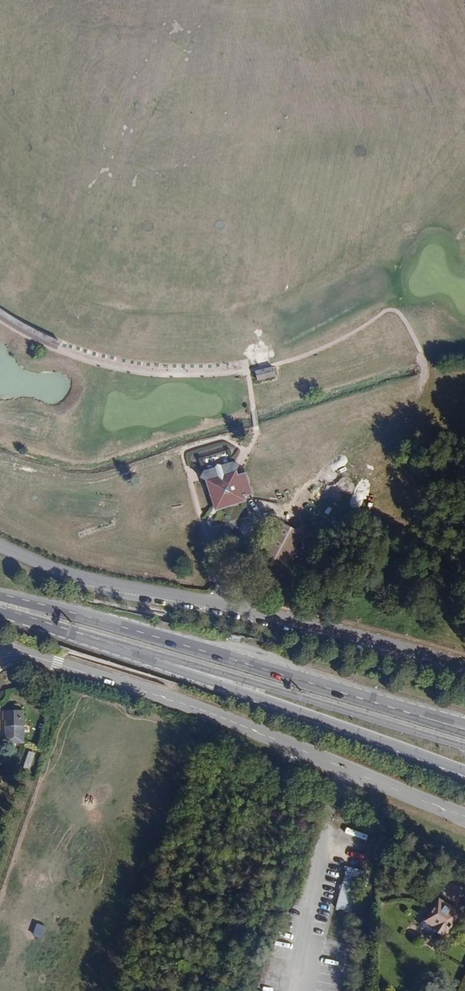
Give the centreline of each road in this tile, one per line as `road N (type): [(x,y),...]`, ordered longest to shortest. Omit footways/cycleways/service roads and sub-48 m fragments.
road 1 (residential): [(464,814),(194,705),(0,649)]
road 2 (unclassified): [(464,667),(82,577),(0,545)]
road 3 (primary): [(419,717),(0,598)]
road 4 (primary): [(158,658),(464,771)]
road 5 (primary): [(158,658),(464,748)]
road 6 (primary): [(0,614),(158,658)]

